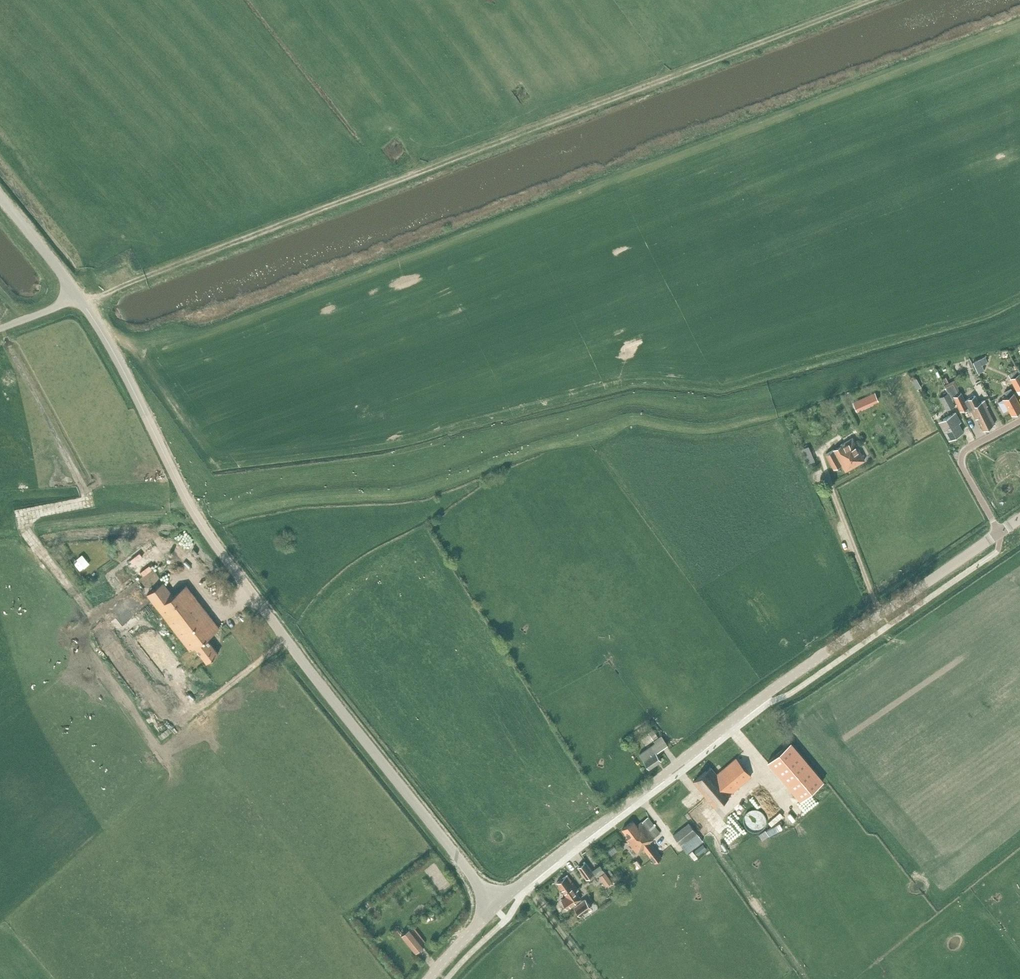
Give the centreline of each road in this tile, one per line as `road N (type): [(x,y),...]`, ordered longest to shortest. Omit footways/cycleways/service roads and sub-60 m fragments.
road 1 (tertiary): [(495,904),(231,570),(79,297)]
road 2 (tertiary): [(495,904),(774,688),(999,532)]
road 3 (track): [(82,602),(32,533),(80,484),(1,328)]
road 4 (track): [(882,614),(820,449)]
road 5 (residential): [(999,532),(963,454),(1019,420)]
road 6 (tertiary): [(79,297),(0,198)]

